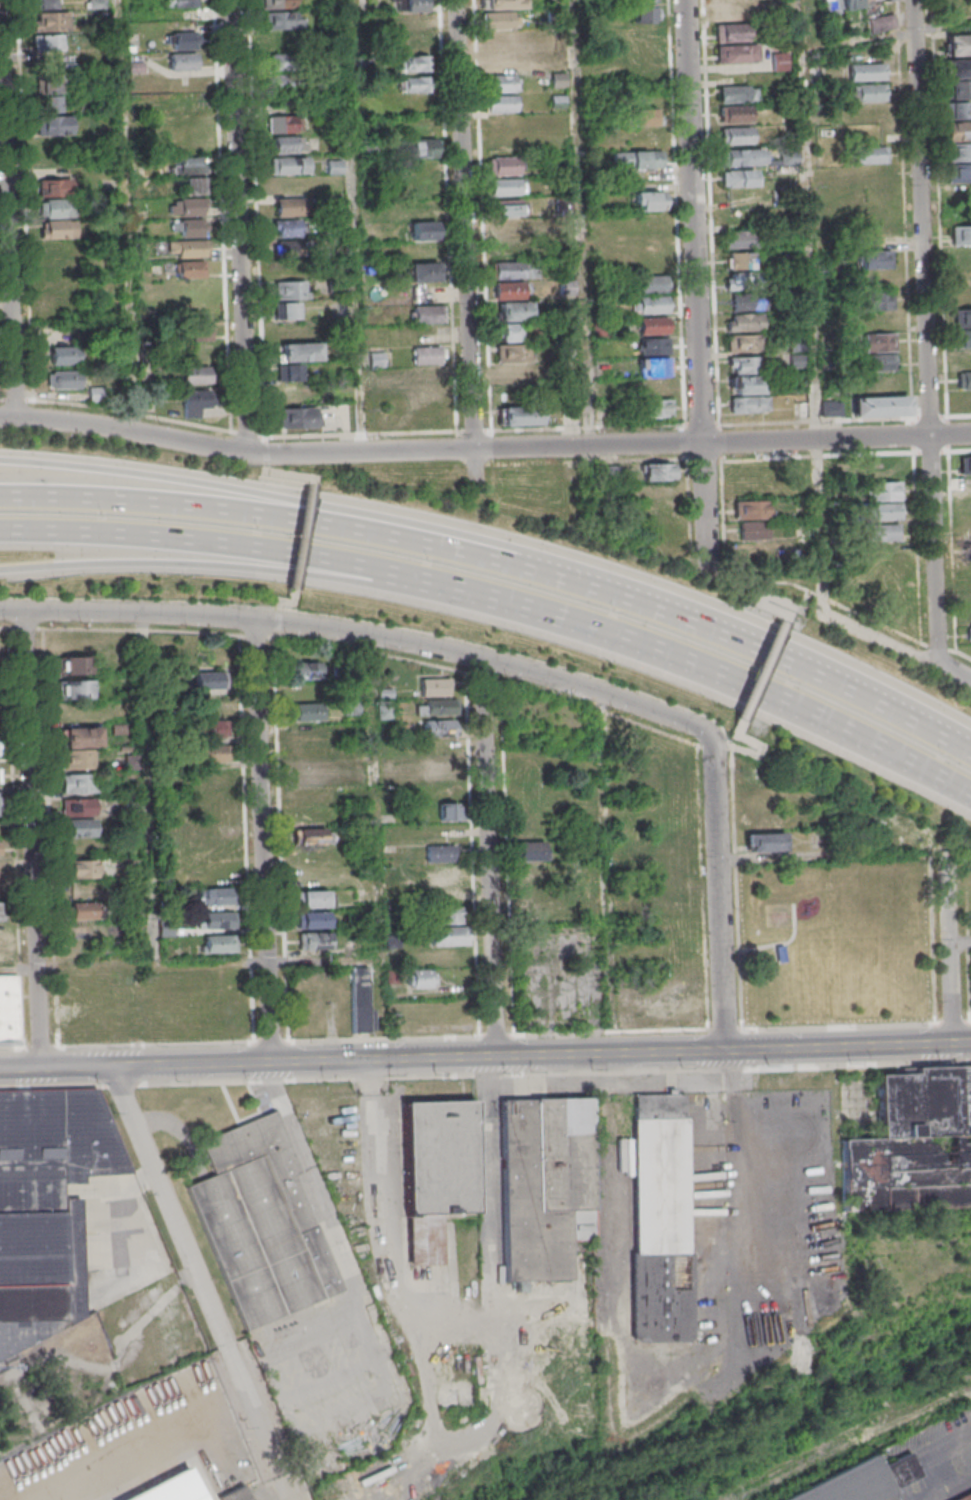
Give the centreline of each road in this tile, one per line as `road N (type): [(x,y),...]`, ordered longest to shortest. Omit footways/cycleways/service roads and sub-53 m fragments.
road 1 (tertiary): [(970,1043),(113,1066)]
road 2 (residential): [(949,670),(941,649),(915,0)]
road 3 (residential): [(703,570),(685,0)]
road 4 (motorway): [(507,567),(461,534),(384,518),(134,471),(0,462)]
road 5 (motorway): [(507,567),(244,517),(0,504)]
road 6 (motorway): [(970,749),(646,608),(507,567)]
road 7 (residential): [(43,1068),(29,612)]
road 8 (residential): [(245,452),(234,0)]
road 9 (residential): [(471,449),(458,0)]
road 10 (residential): [(276,623),(430,647),(545,677),(707,737)]
road 11 (residential): [(275,1062),(259,621)]
road 12 (residential): [(700,442),(265,454)]
road 13 (motorway): [(592,623),(802,709),(970,797)]
road 14 (residential): [(17,416),(3,0)]
road 15 (residential): [(500,1056),(483,661)]
road 16 (motorway): [(0,531),(141,536),(383,572)]
road 17 (motorway): [(0,574),(72,566),(383,572)]
road 18 (residential): [(710,744),(723,1051)]
road 19 (residential): [(229,1344),(113,1066)]
road 20 (residential): [(0,612),(276,623)]
road 21 (residential): [(970,433),(700,442)]
road 22 (residential): [(245,452),(0,416)]
road 23 (motorway): [(383,572),(592,623)]
road 24 (residential): [(950,1044),(944,845)]
road 25 (residential): [(970,682),(826,614)]

